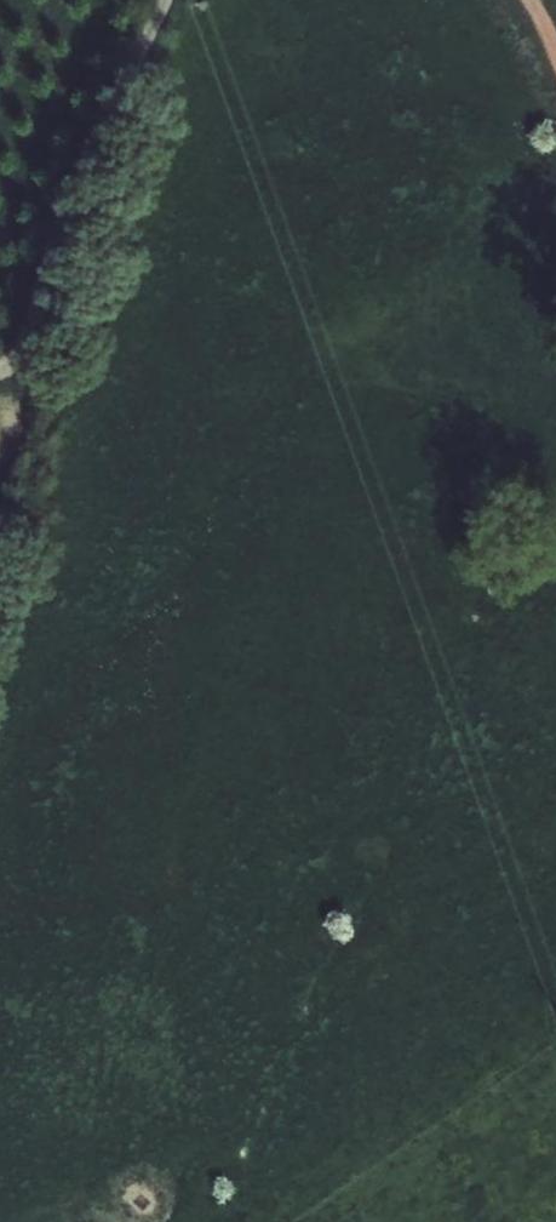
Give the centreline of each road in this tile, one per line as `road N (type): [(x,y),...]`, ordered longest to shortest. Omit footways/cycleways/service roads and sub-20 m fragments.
road 1 (track): [(0,363),(30,335),(72,191),(158,0)]

